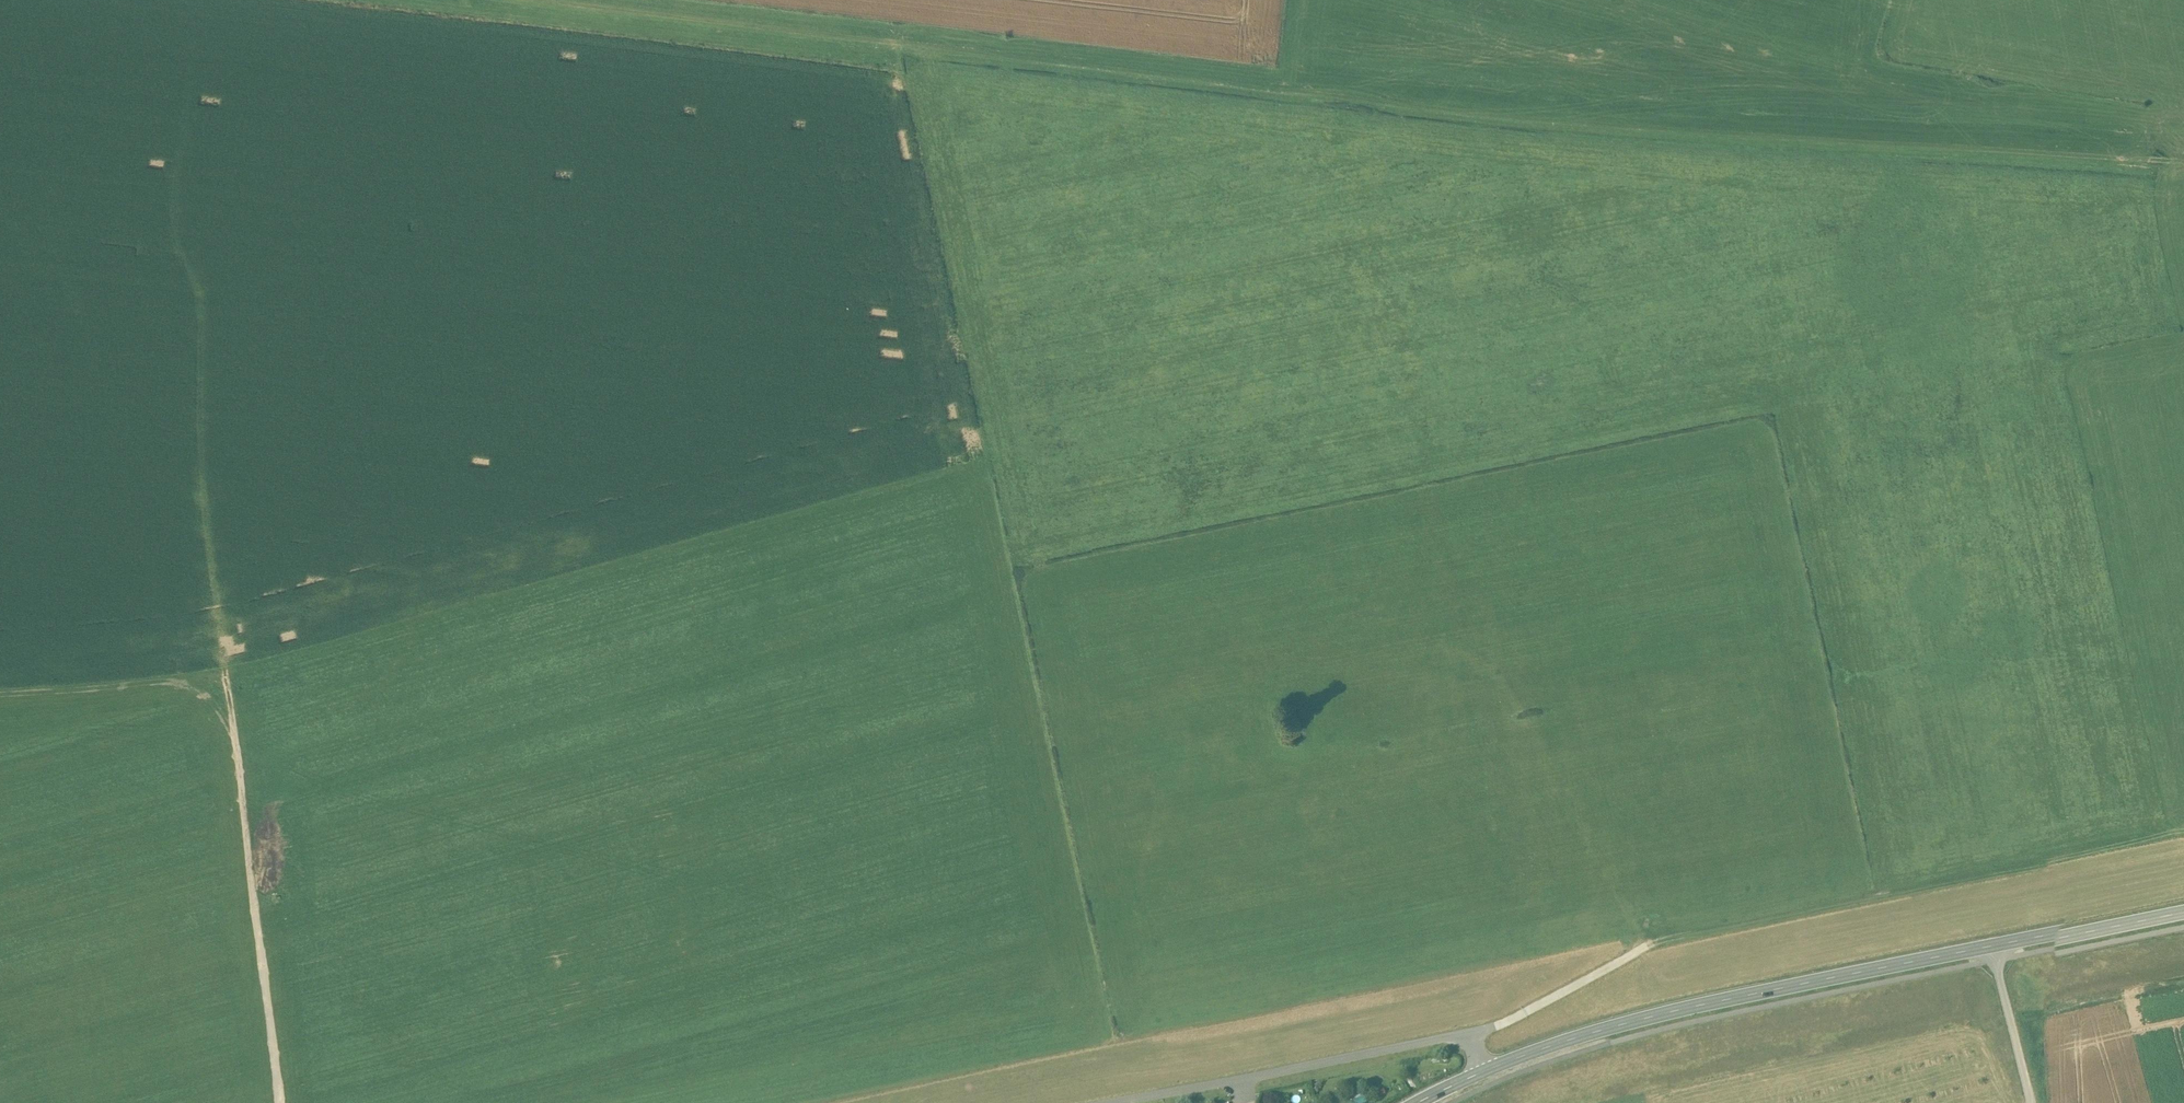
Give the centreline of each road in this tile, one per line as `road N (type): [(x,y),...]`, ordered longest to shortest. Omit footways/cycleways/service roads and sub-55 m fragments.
road 1 (secondary): [(2183,911),(1599,1034),(1424,1102)]
road 2 (track): [(224,667),(279,1102)]
road 3 (track): [(1131,1102),(1472,1037)]
road 4 (track): [(1472,1037),(1652,943)]
road 5 (track): [(1993,950),(2031,1102)]

